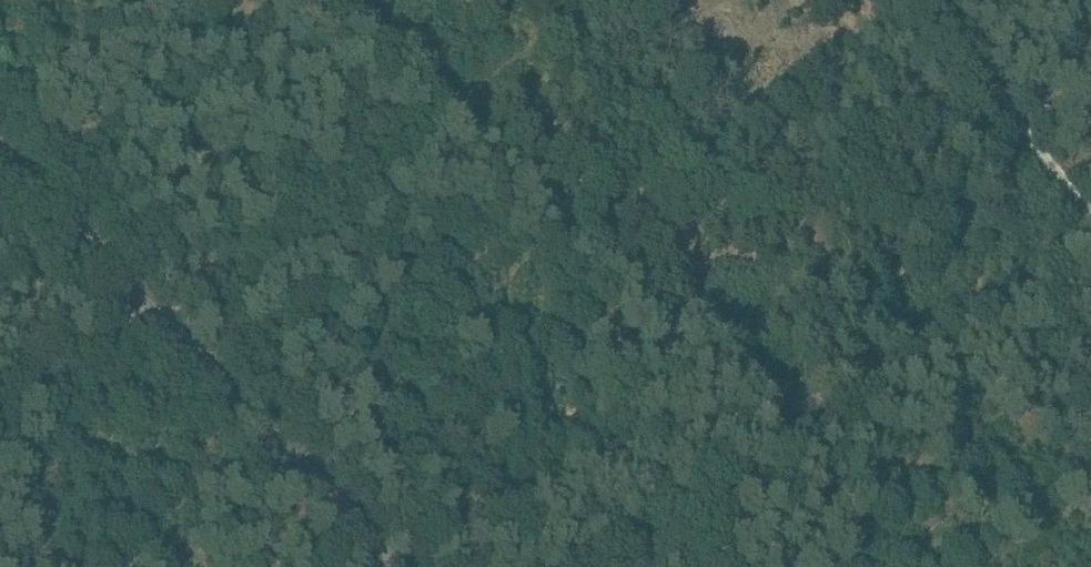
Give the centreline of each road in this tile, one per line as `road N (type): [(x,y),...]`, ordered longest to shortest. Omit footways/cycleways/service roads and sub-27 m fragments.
road 1 (track): [(396,566),(0,149)]
road 2 (track): [(922,0),(1090,219)]

